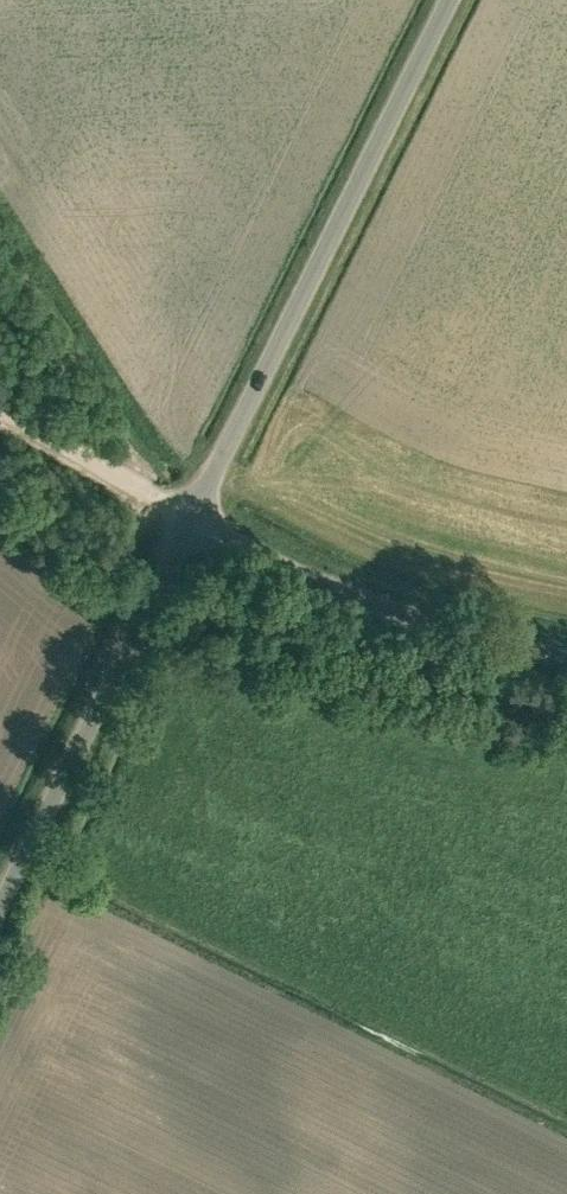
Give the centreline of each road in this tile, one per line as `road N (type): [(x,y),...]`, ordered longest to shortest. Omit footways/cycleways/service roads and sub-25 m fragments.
road 1 (unclassified): [(189,518),(445,0)]
road 2 (unclassified): [(0,912),(189,518)]
road 3 (unclassified): [(566,655),(321,586),(189,518)]
road 4 (unclassified): [(189,518),(0,410)]

